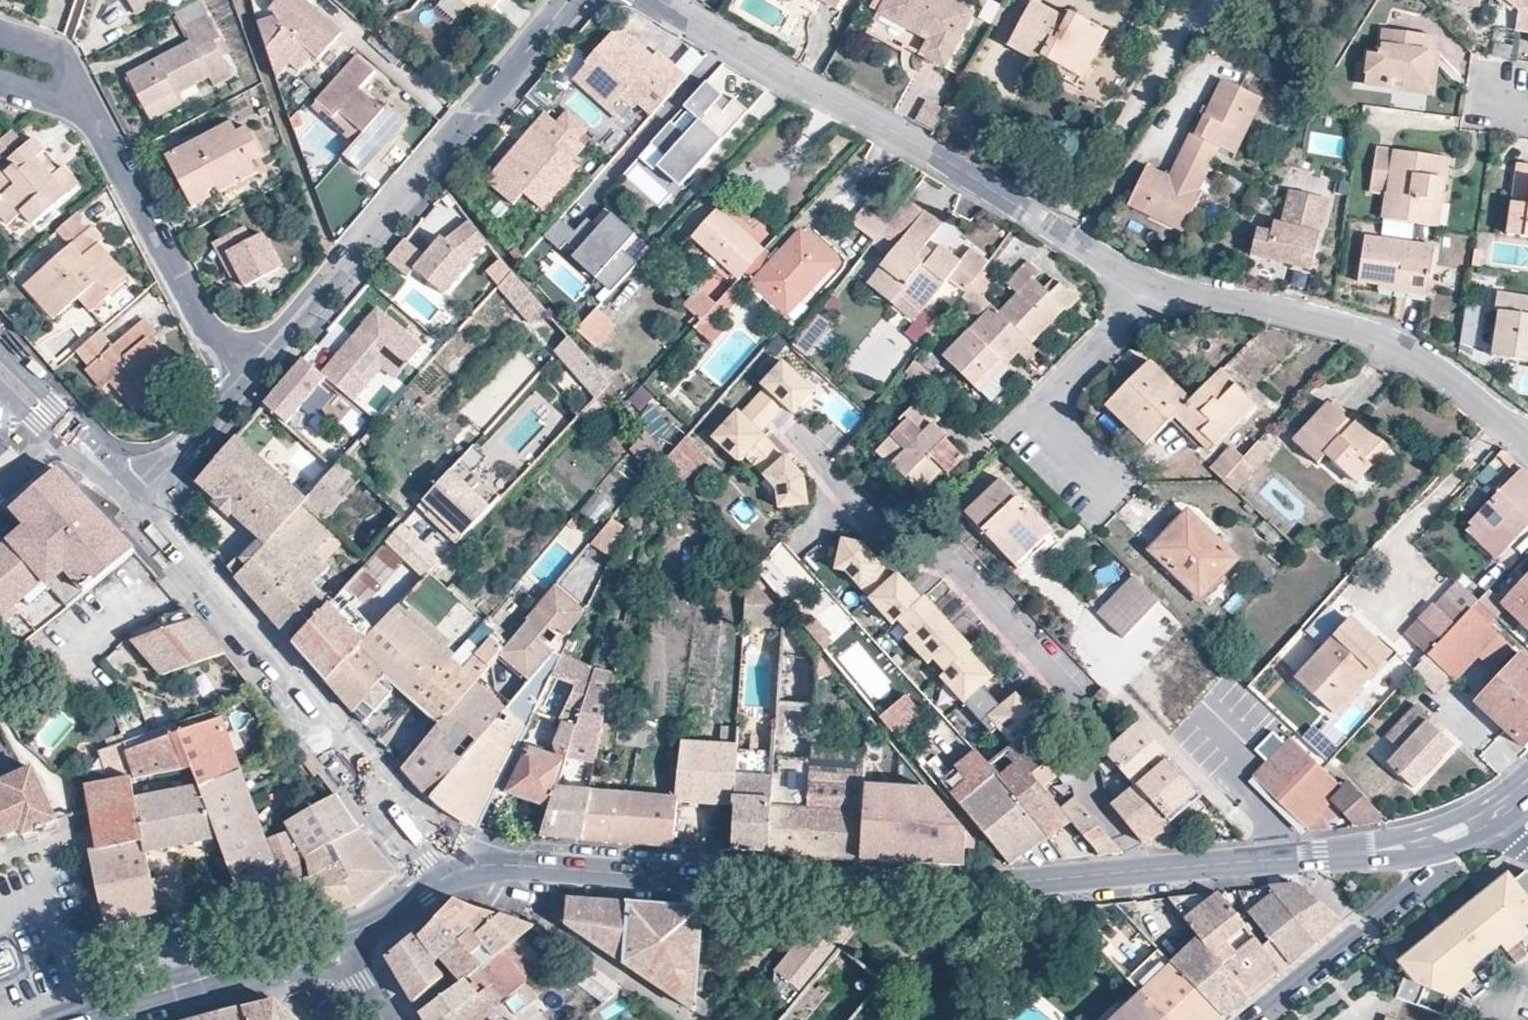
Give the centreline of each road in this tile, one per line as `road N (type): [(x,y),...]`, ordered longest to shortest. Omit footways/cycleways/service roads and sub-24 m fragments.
road 1 (tertiary): [(1152,872),(927,887),(456,874)]
road 2 (residential): [(1153,286),(660,0)]
road 3 (residential): [(241,389),(566,0)]
road 4 (residential): [(1152,872),(1086,788),(1073,712),(929,558),(890,549),(846,504)]
road 5 (tertiary): [(456,874),(133,506)]
road 6 (residential): [(1527,440),(1447,373),(1383,335),(1153,286)]
road 7 (residential): [(241,389),(88,112)]
road 8 (tertiary): [(1439,841),(1152,872)]
road 9 (tertiary): [(81,1019),(342,948)]
road 10 (residential): [(1256,1019),(1421,886),(1439,841)]
road 11 (residential): [(1086,475),(1034,423),(1153,286)]
road 12 (tertiary): [(133,506),(0,368)]
road 13 (residential): [(133,506),(241,389)]
road 14 (tertiary): [(342,948),(456,874)]
road 15 (residential): [(88,112),(60,51),(0,33)]

